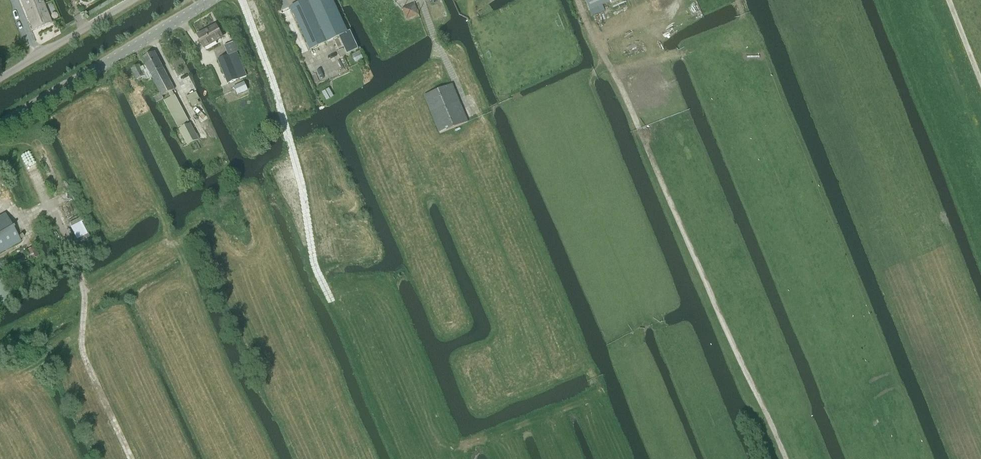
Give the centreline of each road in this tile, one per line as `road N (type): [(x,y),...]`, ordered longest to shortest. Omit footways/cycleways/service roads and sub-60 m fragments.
road 1 (track): [(578,0),(785,458)]
road 2 (track): [(35,173),(74,251),(86,365),(130,458)]
road 3 (tertiary): [(0,123),(212,0)]
road 4 (unclassified): [(0,77),(130,0)]

